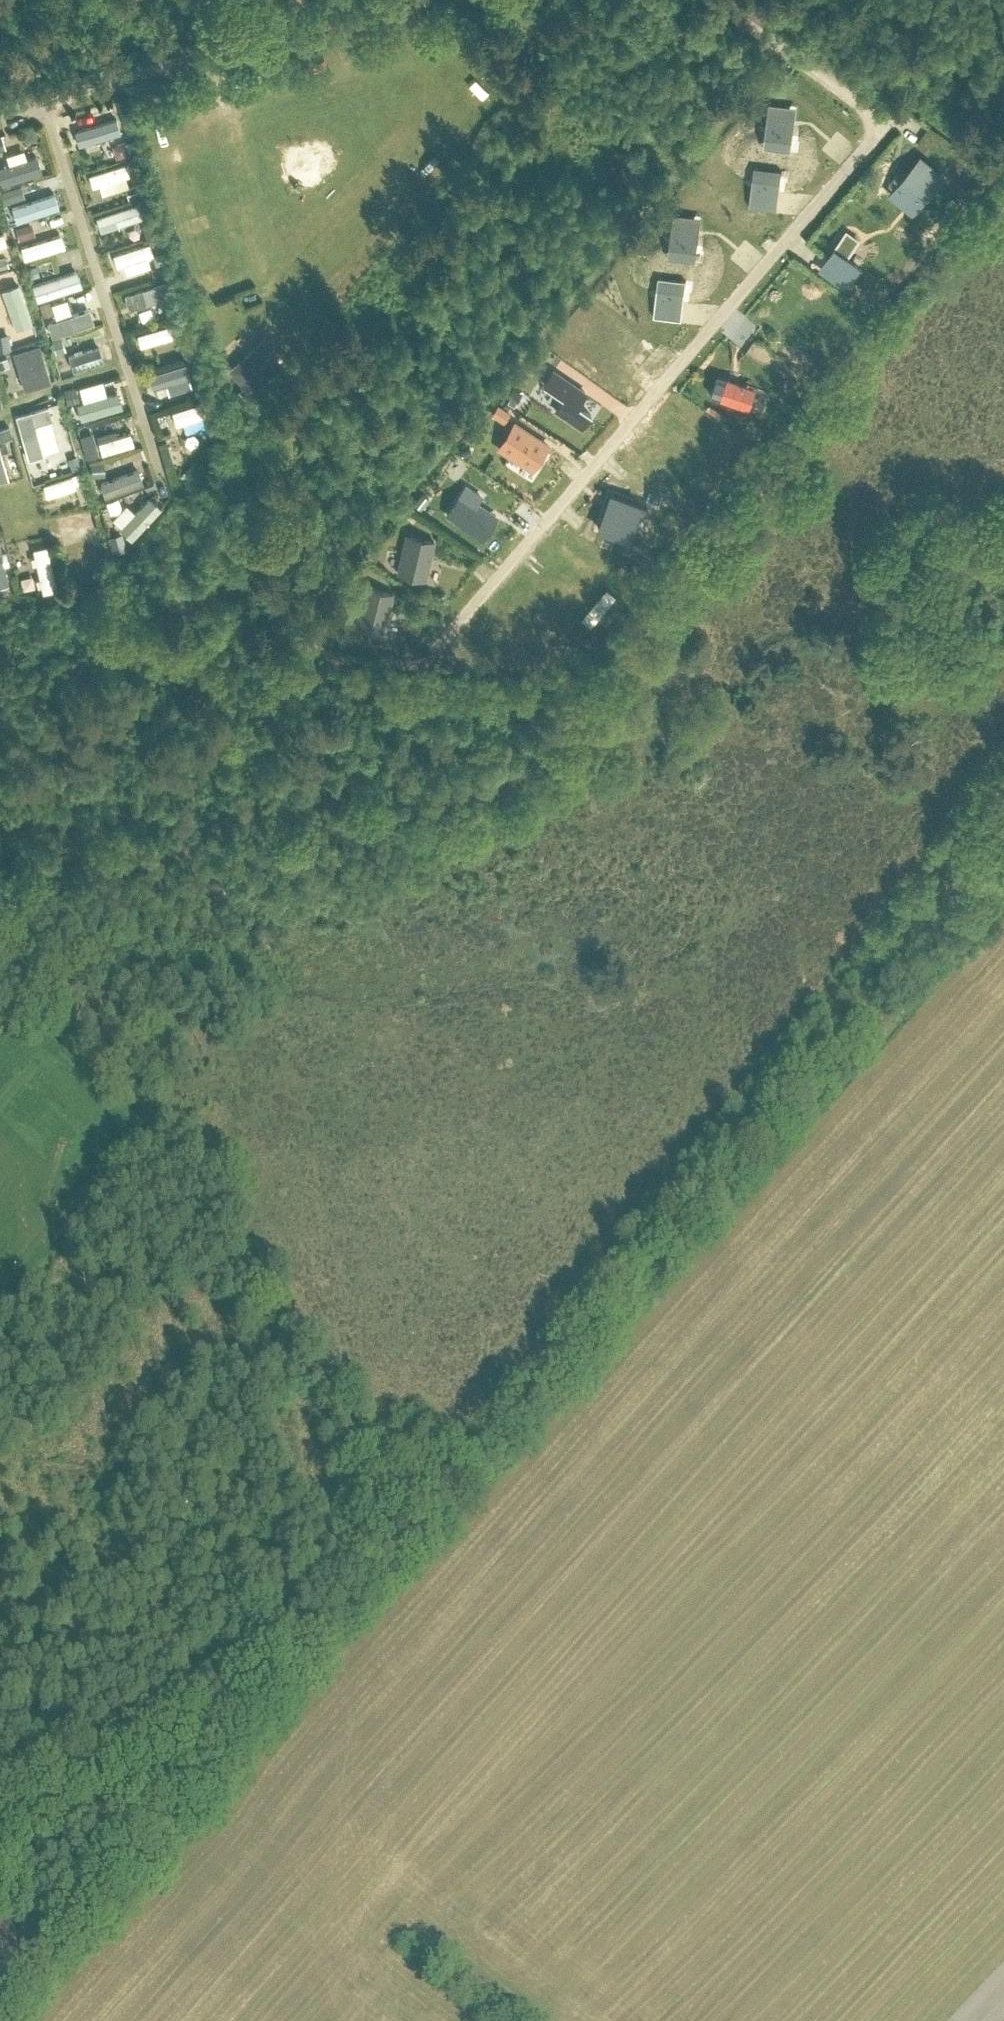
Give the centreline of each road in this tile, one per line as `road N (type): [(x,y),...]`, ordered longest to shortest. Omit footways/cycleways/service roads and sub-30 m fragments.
road 1 (track): [(0,407),(125,364)]

